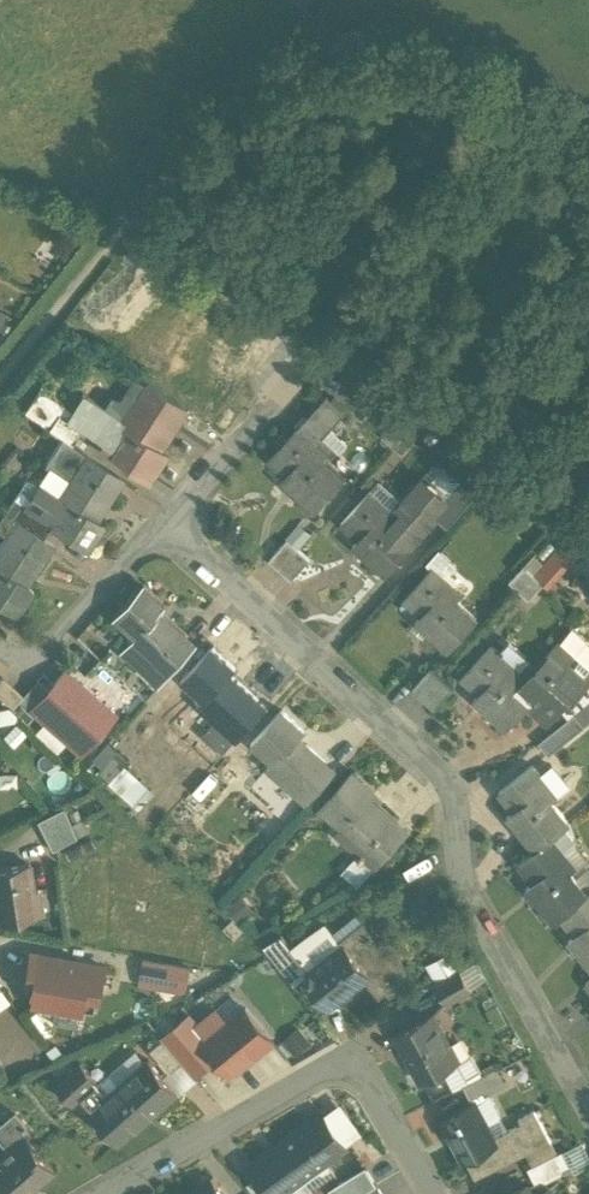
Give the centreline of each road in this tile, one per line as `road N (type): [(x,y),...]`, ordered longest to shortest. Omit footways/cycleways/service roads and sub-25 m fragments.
road 1 (residential): [(588,1111),(480,924),(441,769),(167,525)]
road 2 (residential): [(110,1193),(333,1068),(355,1071),(375,1088),(432,1193)]
road 3 (residential): [(167,525),(30,669),(0,650)]
road 4 (residential): [(167,525),(287,374)]

